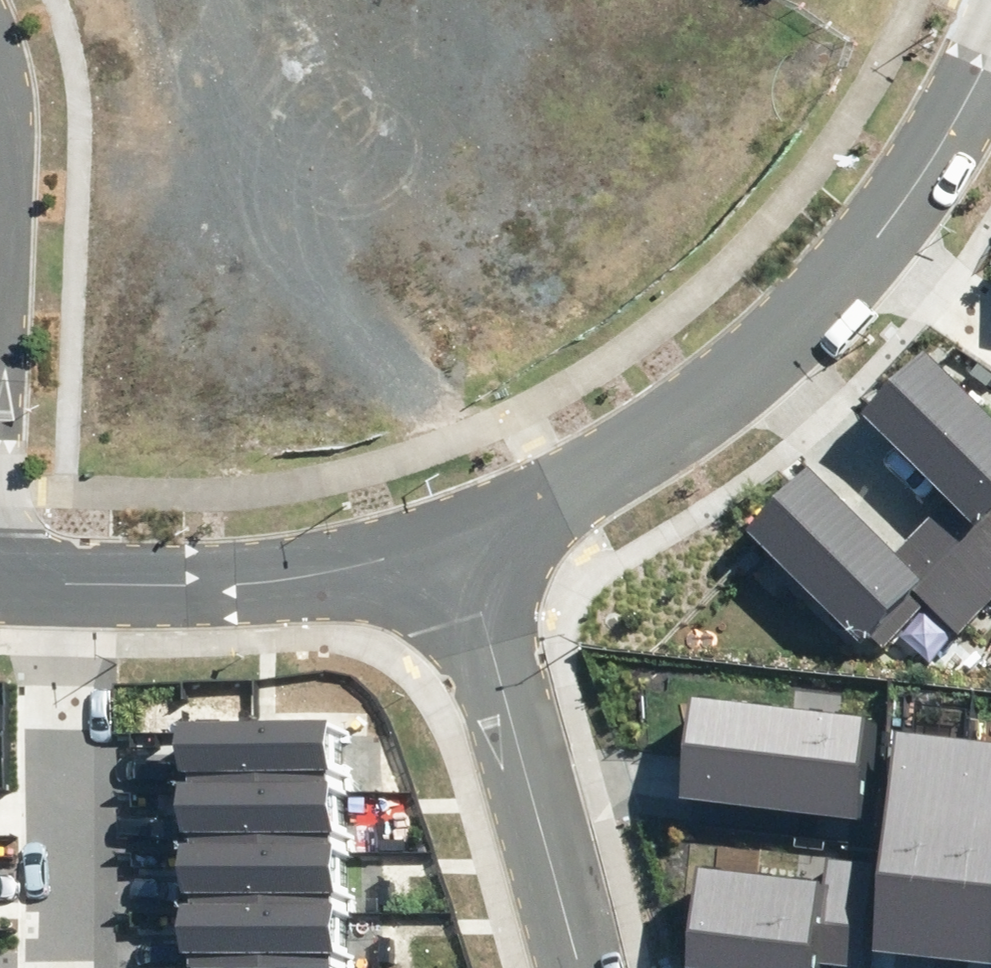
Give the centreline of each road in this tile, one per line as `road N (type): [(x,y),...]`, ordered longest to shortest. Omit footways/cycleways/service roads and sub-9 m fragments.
road 1 (residential): [(458,544),(571,494),(685,427),(872,244)]
road 2 (residential): [(458,544),(580,967)]
road 3 (residential): [(85,967),(91,585)]
road 4 (residential): [(91,585),(298,580),(458,544)]
road 5 (residential): [(872,244),(943,148),(990,49)]
road 6 (residential): [(872,244),(990,330)]
road 7 (residential): [(0,291),(7,170)]

